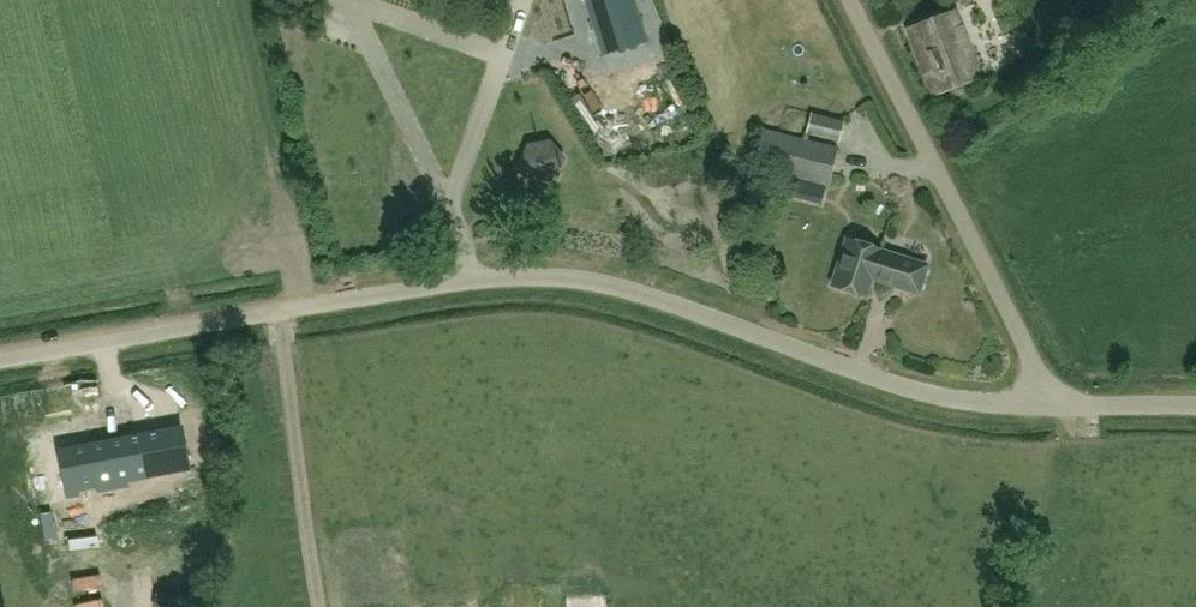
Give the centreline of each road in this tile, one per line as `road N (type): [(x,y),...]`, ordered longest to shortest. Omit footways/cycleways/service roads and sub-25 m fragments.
road 1 (unclassified): [(0,362),(487,278),(598,281),(918,394),(1052,406)]
road 2 (track): [(234,0),(293,270),(286,369),(322,606)]
road 3 (unclassified): [(1052,406),(849,0)]
road 4 (unclassified): [(1195,410),(1052,406)]

